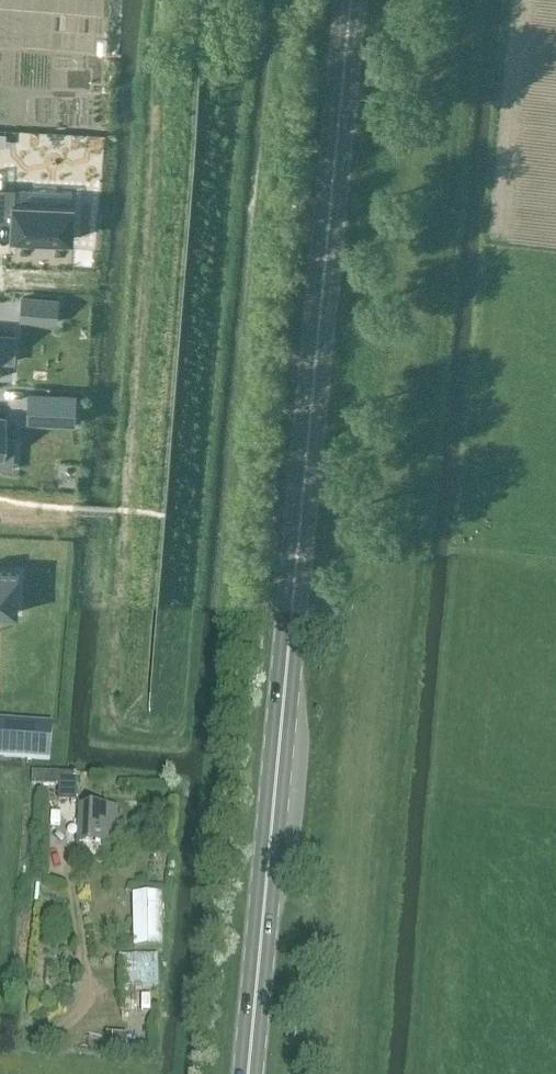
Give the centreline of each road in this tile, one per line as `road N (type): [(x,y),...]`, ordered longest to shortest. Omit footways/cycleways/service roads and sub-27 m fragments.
road 1 (primary): [(250,1073),(353,0)]
road 2 (track): [(0,1039),(80,1019),(93,984),(73,858)]

